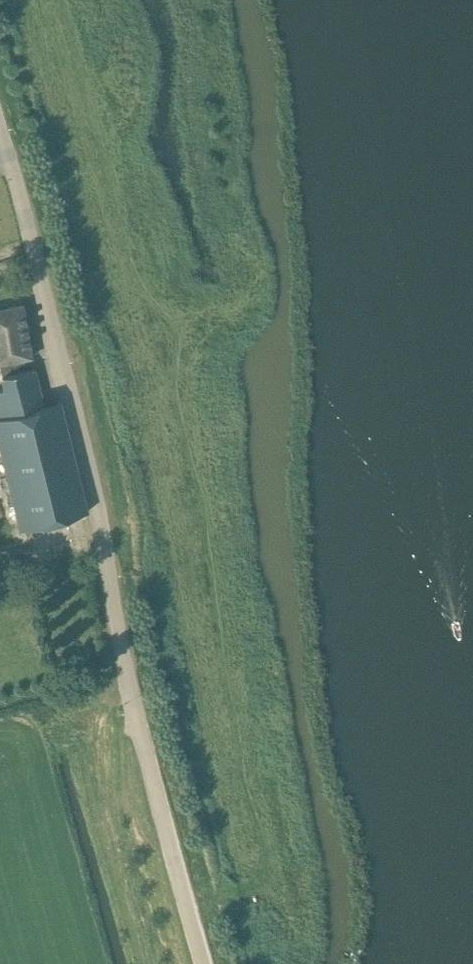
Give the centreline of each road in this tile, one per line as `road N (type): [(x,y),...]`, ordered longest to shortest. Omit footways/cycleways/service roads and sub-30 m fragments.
road 1 (unclassified): [(202,963),(0,133)]

